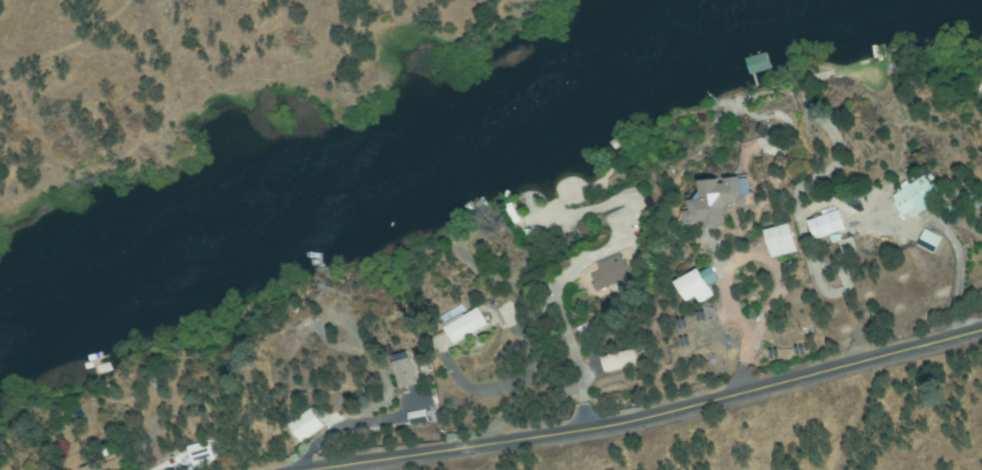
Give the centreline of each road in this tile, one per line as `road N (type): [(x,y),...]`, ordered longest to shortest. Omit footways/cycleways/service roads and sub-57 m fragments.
road 1 (tertiary): [(981,345),(620,439),(412,469)]

